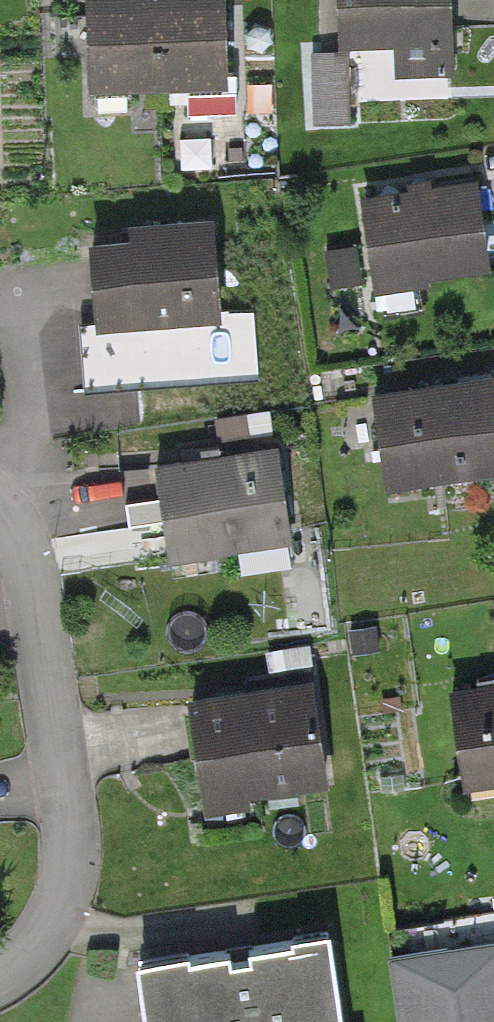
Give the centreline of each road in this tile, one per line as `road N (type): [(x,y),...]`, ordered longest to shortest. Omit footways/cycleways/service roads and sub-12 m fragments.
road 1 (residential): [(0,510),(22,543),(40,597),(69,864),(59,912),(44,937),(0,974)]

